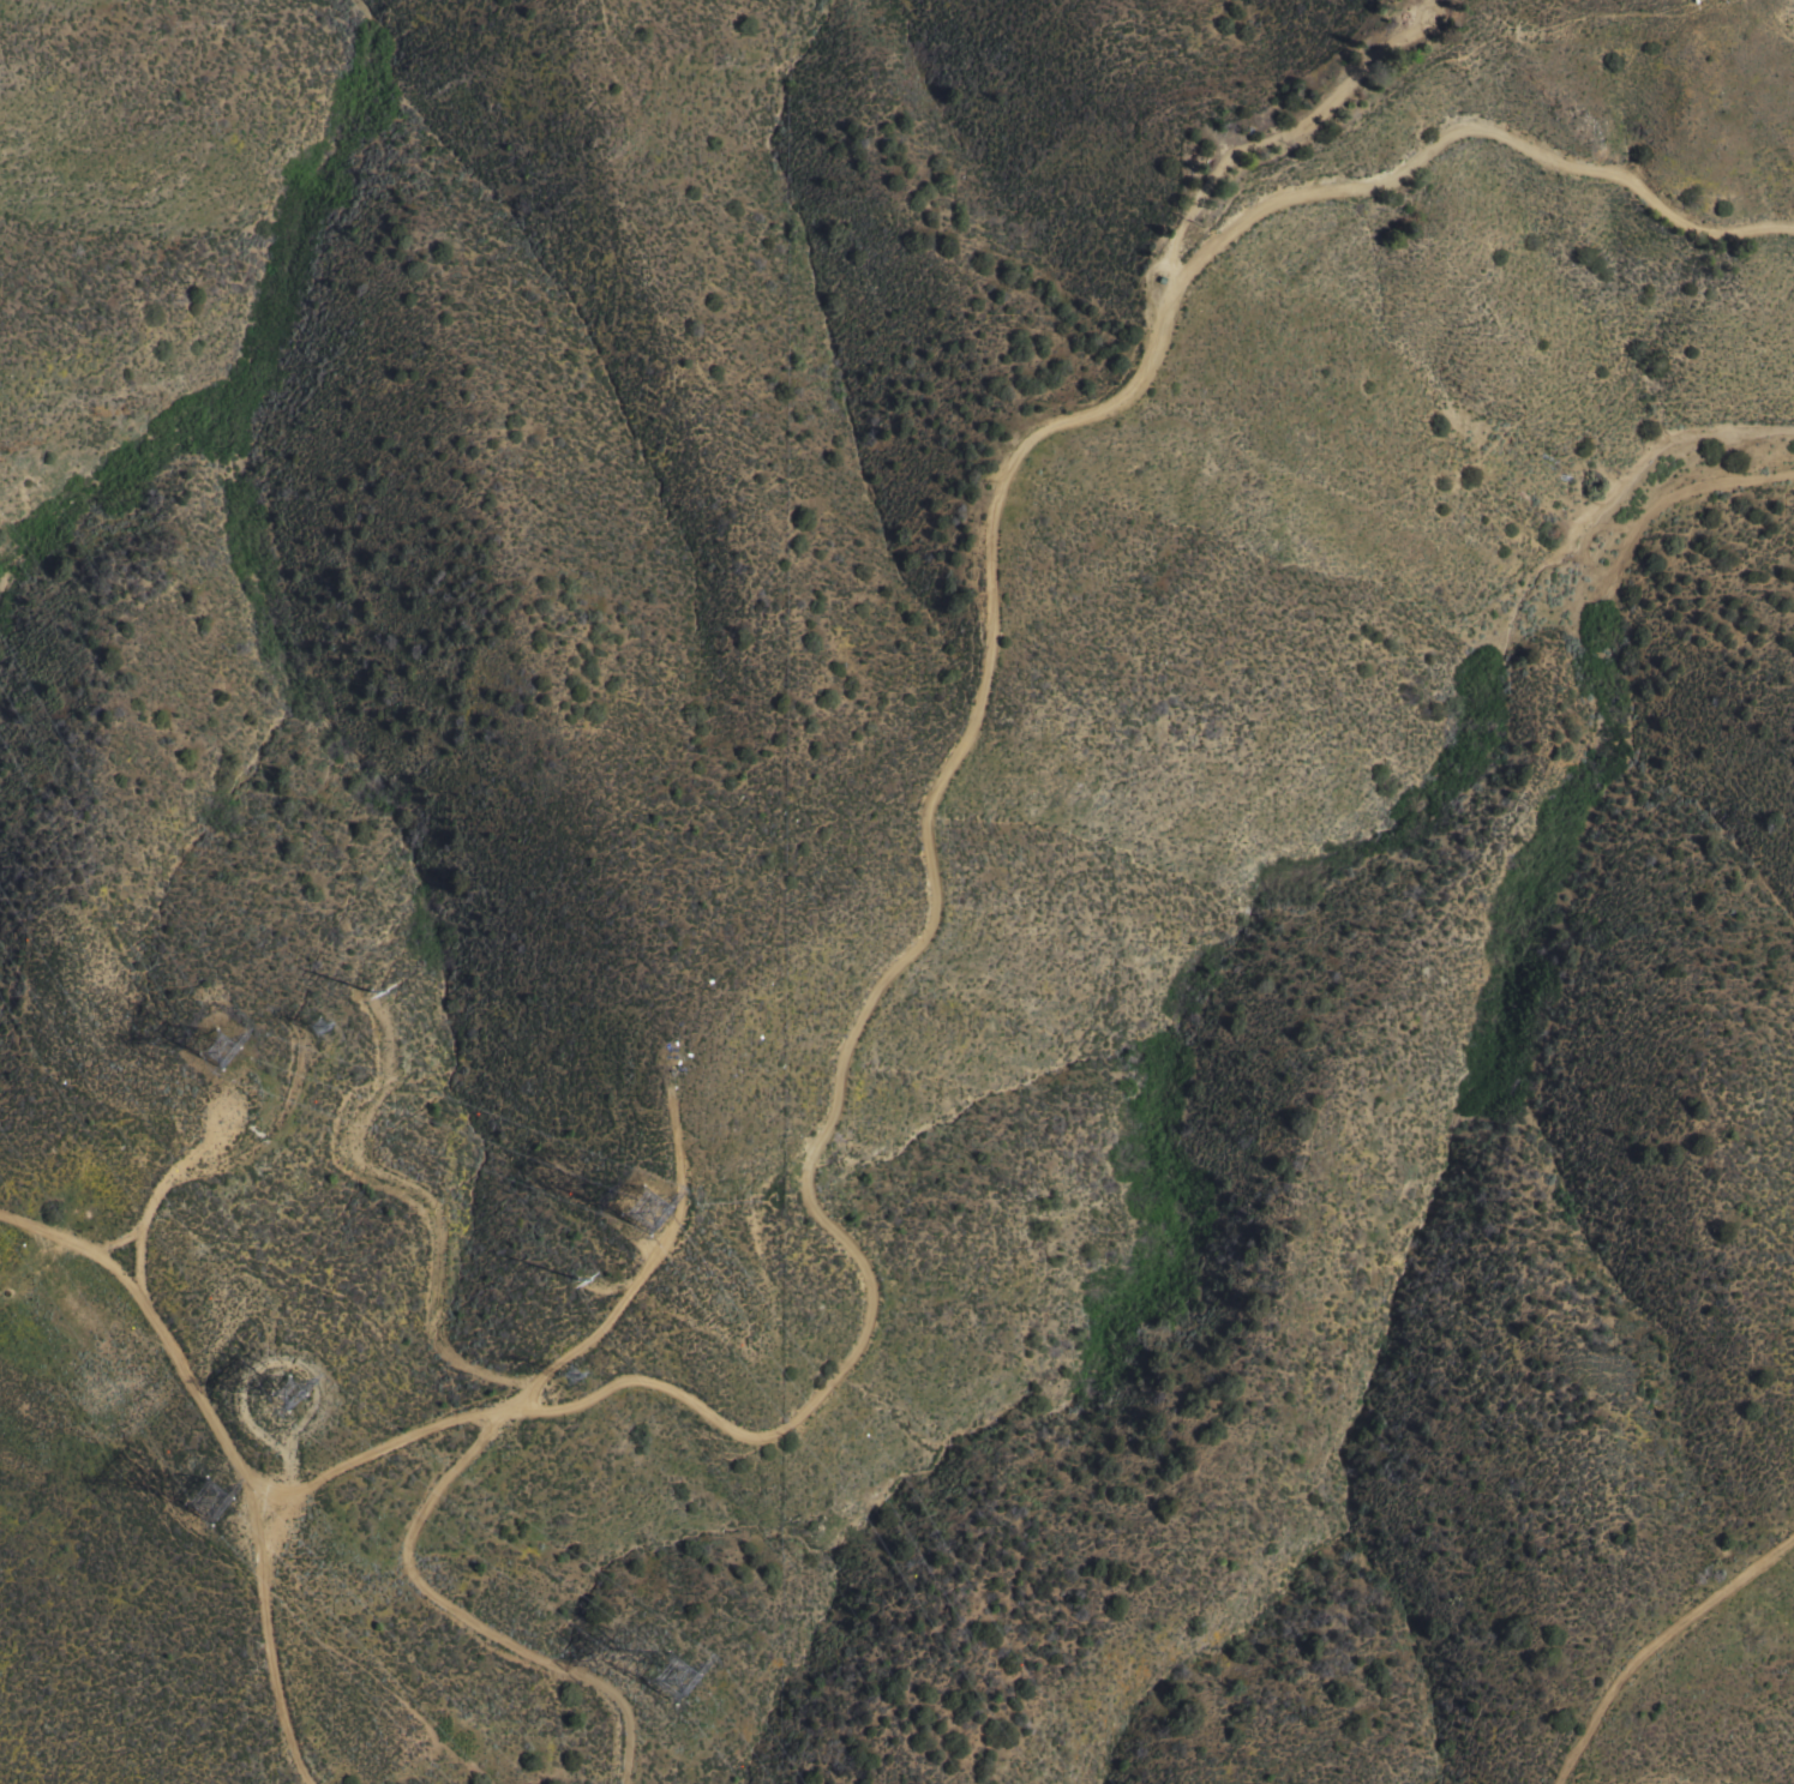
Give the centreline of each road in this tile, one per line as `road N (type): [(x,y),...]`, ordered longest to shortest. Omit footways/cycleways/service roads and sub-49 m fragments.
road 1 (track): [(0,874),(80,871),(142,854),(228,854),(263,867),(313,871),(364,867),(463,897),(618,980),(700,1068),(772,1277),(815,1368),(871,1702),(900,1783)]

